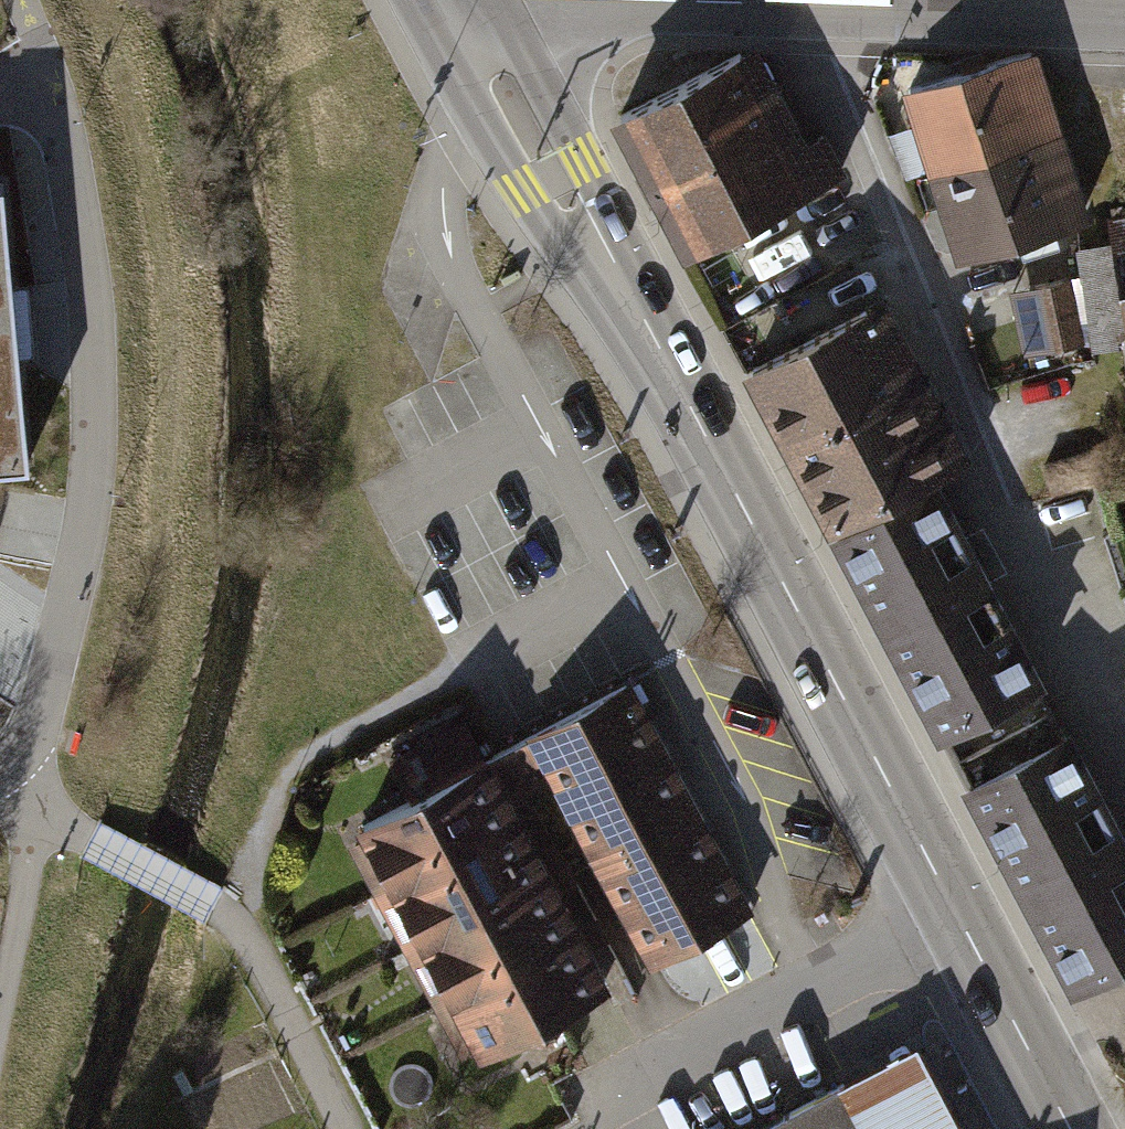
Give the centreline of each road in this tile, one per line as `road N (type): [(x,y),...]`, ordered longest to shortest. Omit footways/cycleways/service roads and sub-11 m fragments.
road 1 (secondary): [(486,60),(712,457),(1068,1128)]
road 2 (residential): [(815,10),(1029,558),(1124,737)]
road 3 (residential): [(0,776),(38,724),(78,553),(92,447),(86,242),(52,74)]
road 4 (track): [(234,920),(288,772),(462,674)]
road 5 (tertiary): [(469,29),(524,0),(815,10)]
road 6 (tertiary): [(896,13),(1124,22)]
road 7 (track): [(0,1012),(37,810)]

